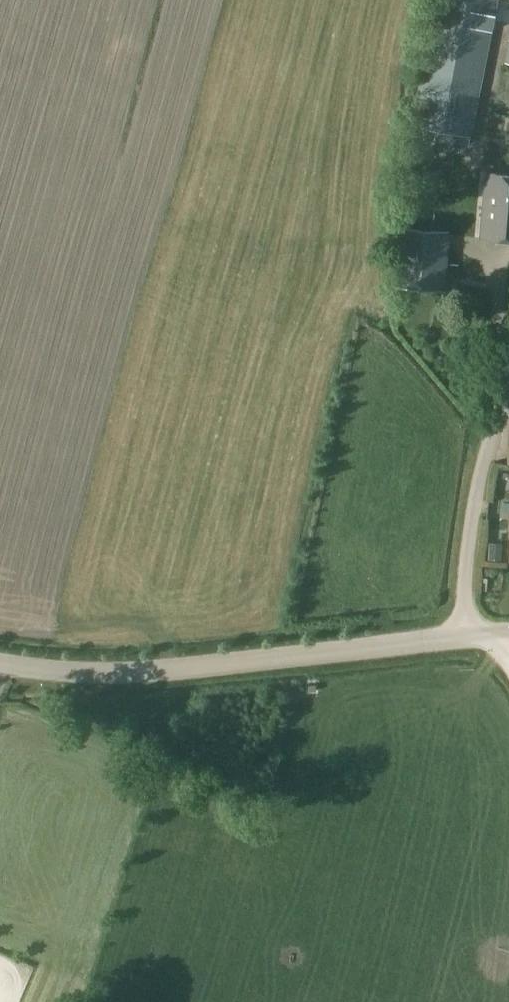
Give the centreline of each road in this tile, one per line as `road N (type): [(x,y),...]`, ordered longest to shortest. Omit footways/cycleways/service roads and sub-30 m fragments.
road 1 (unclassified): [(467,637),(129,671),(0,665)]
road 2 (unclassified): [(467,637),(470,515),(508,383)]

